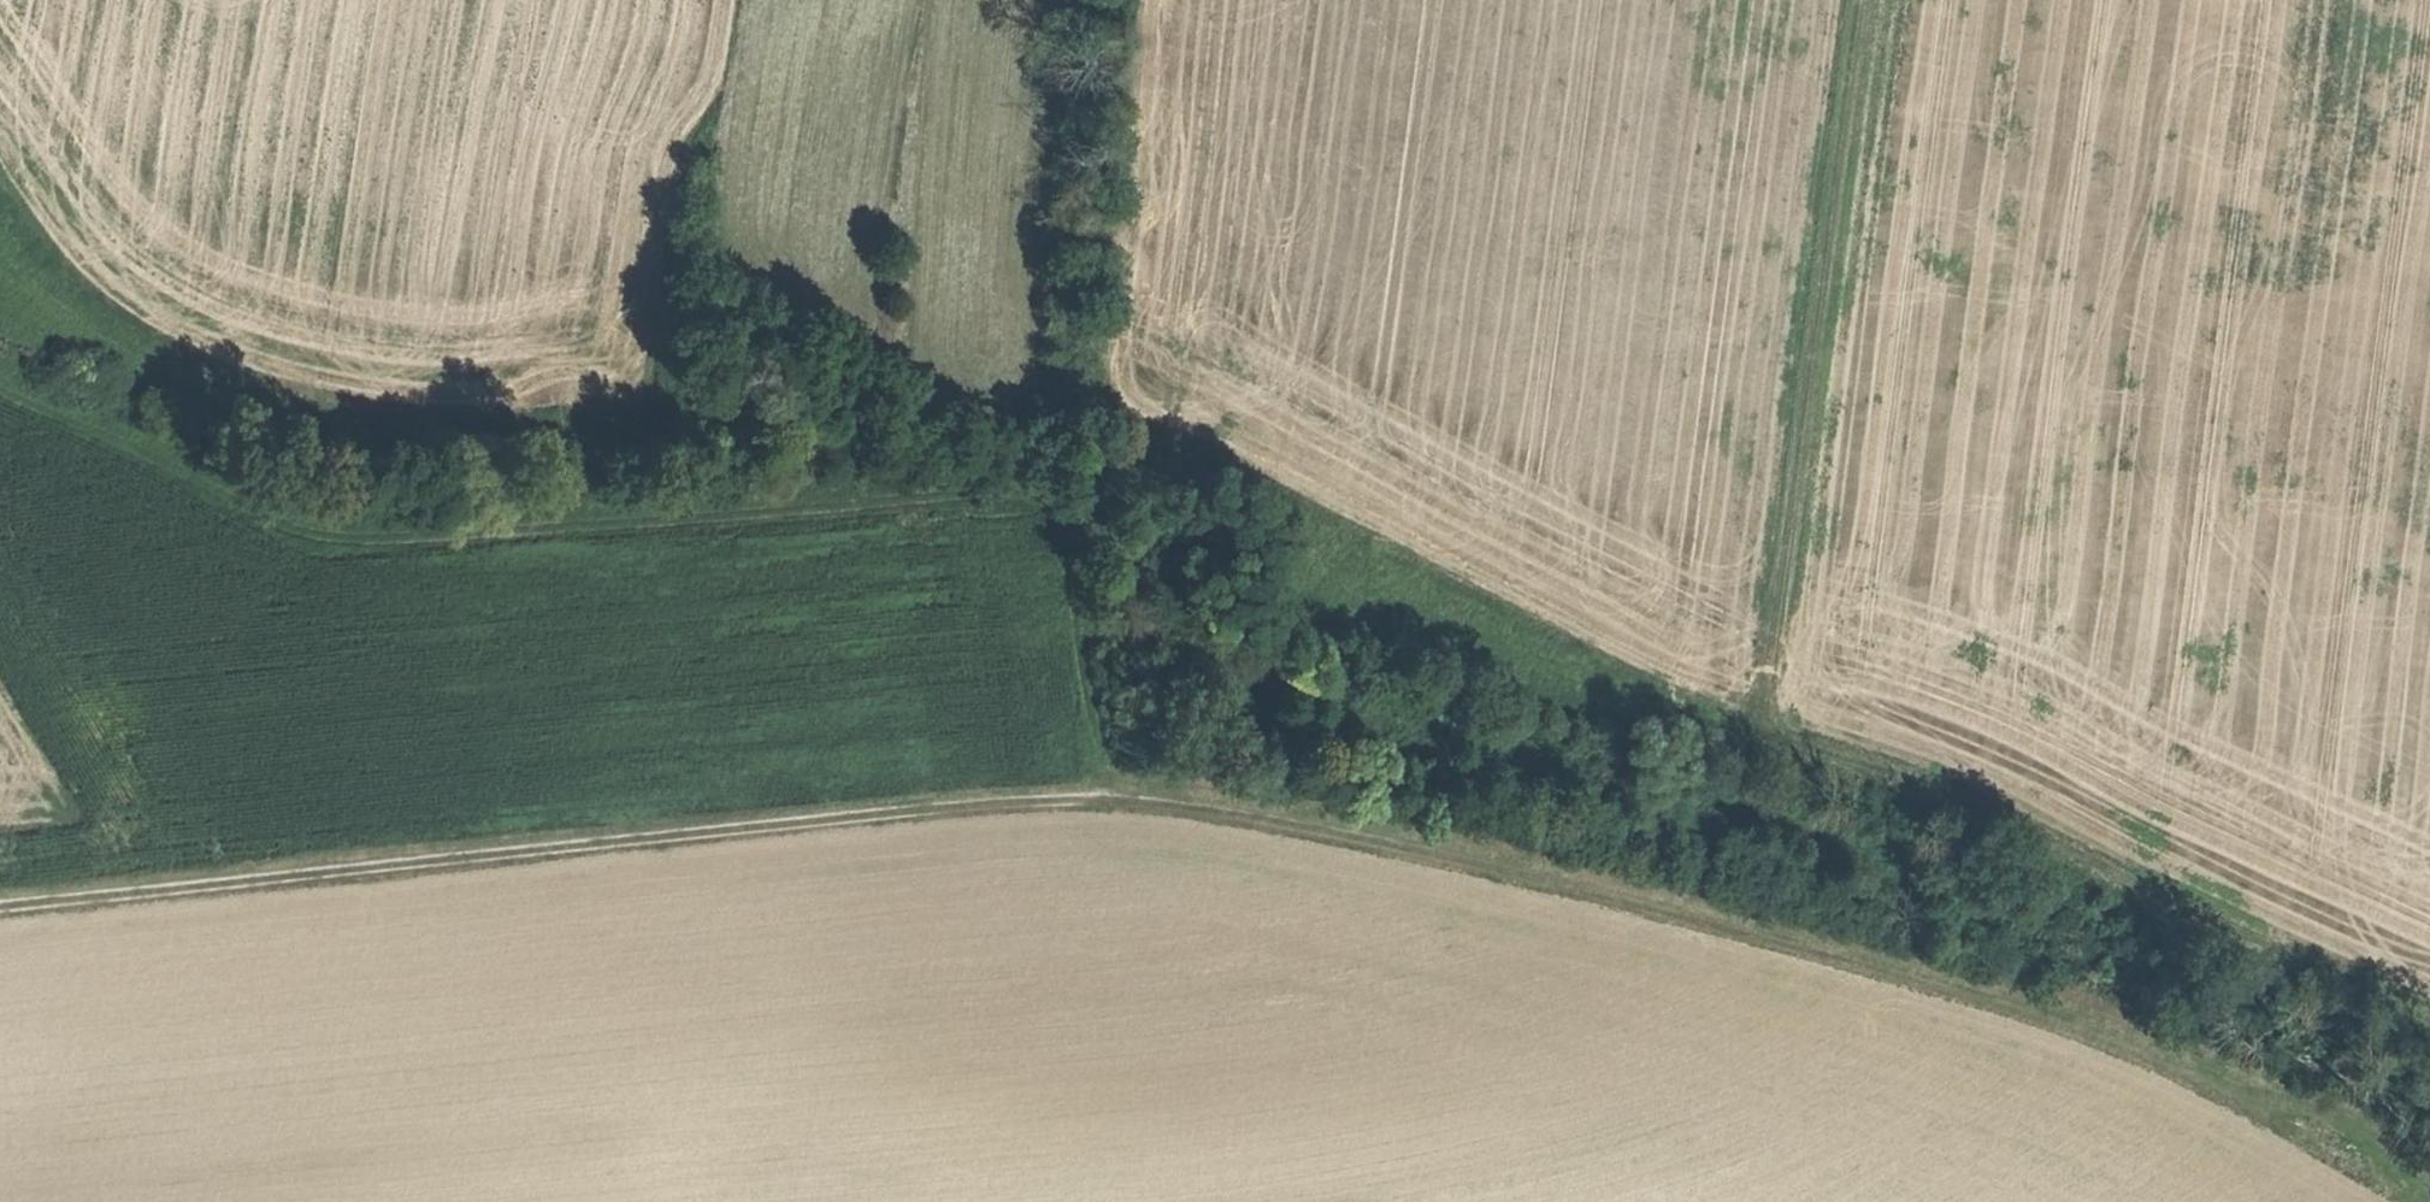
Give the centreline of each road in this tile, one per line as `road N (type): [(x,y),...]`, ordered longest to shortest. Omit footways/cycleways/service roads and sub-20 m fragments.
road 1 (track): [(2399,1201),(2251,1107),(2131,1056),(1957,1000),(1463,870),(1144,809),(1056,805),(913,816),(0,913)]

